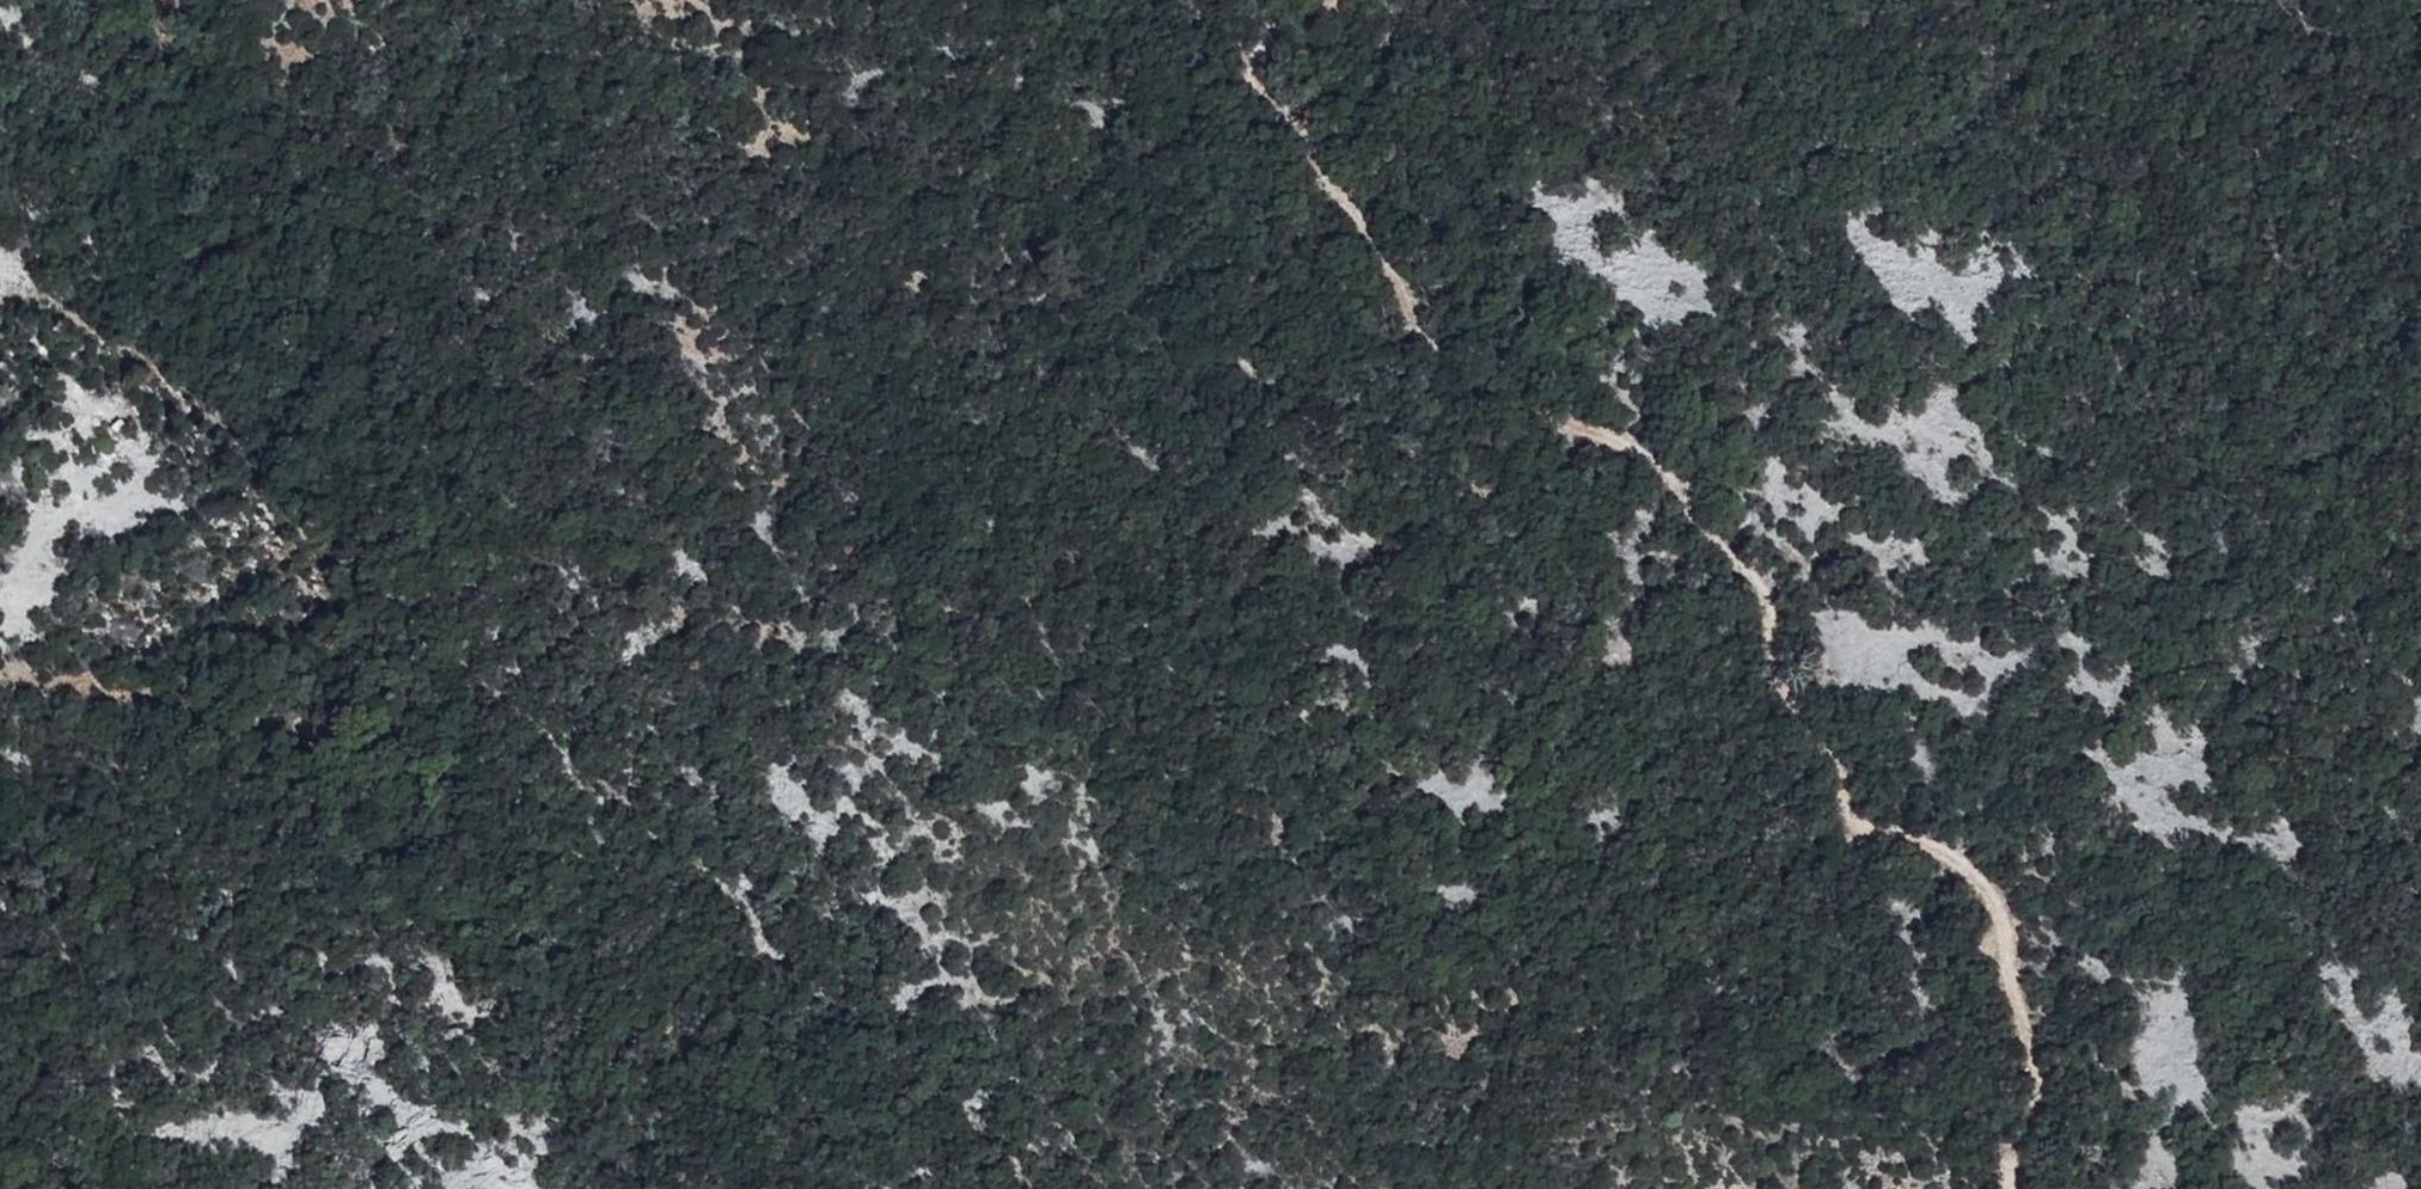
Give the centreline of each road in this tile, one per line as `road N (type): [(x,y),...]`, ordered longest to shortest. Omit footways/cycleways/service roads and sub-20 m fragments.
road 1 (track): [(2008,1188),(2007,1152),(2036,1081),(1996,887),(1944,848),(1855,830),(1819,707),(1775,683),(1760,588),(1727,556),(1667,463),(1492,385),(1410,324),(1364,225),(1245,63),(1308,0)]

